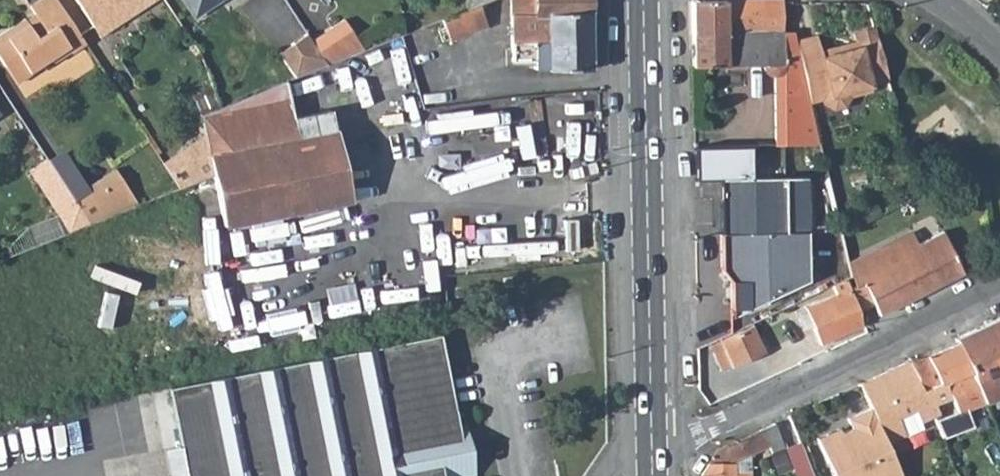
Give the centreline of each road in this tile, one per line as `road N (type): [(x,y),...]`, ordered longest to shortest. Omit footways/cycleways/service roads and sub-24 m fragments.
road 1 (secondary): [(640,0),(656,439)]
road 2 (residential): [(656,439),(700,431),(999,286)]

